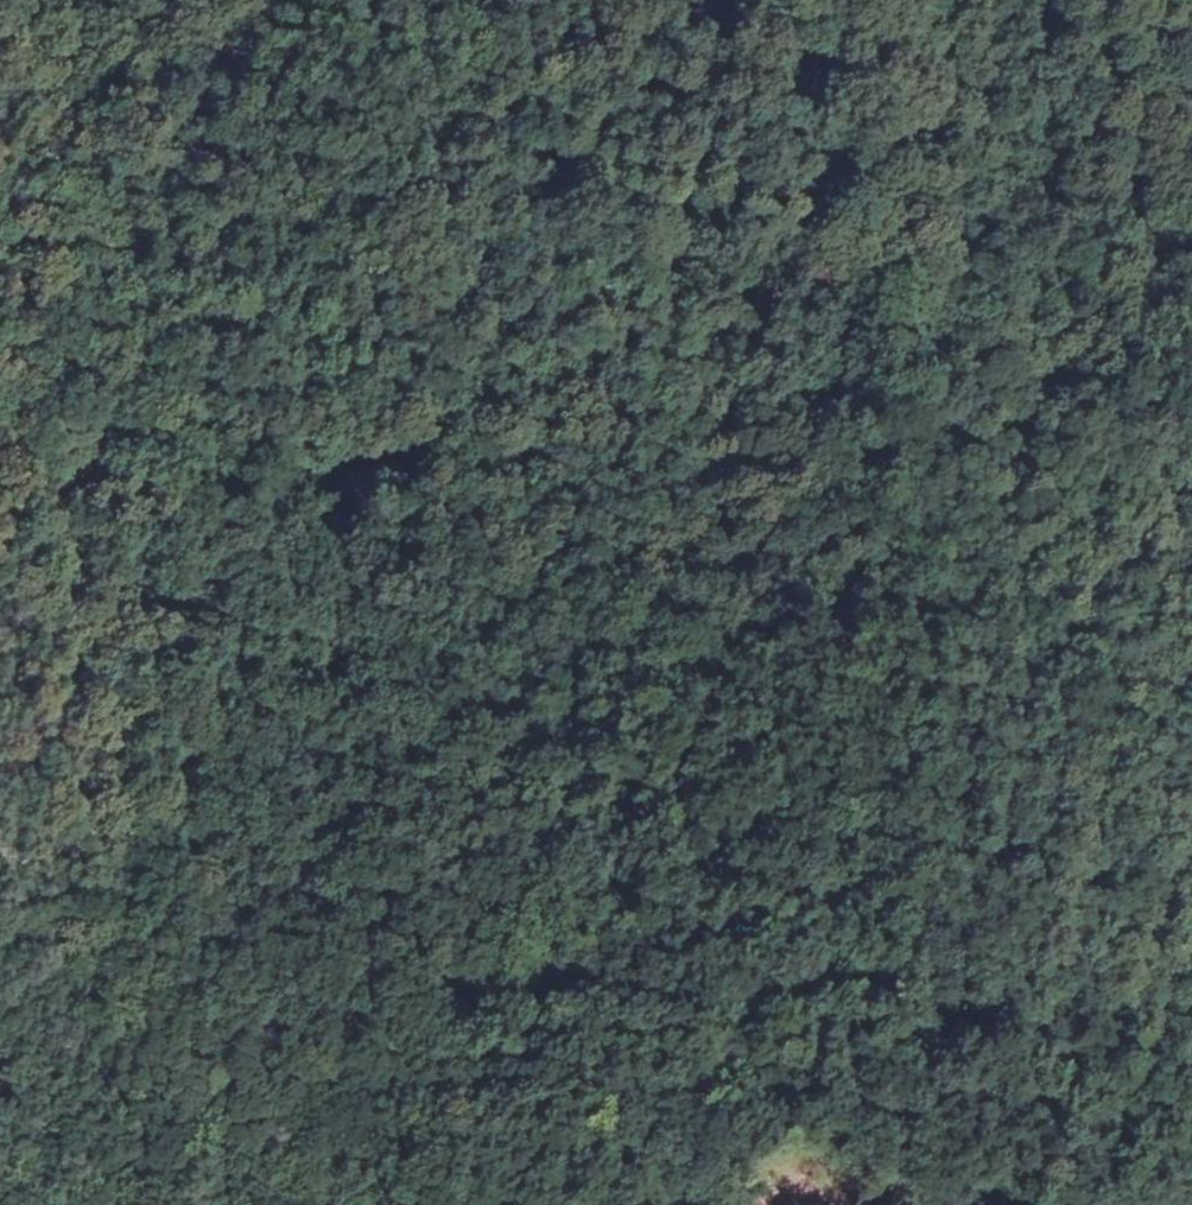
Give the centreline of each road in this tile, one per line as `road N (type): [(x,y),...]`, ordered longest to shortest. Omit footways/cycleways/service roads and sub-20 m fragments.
road 1 (track): [(211,1204),(0,1078)]

